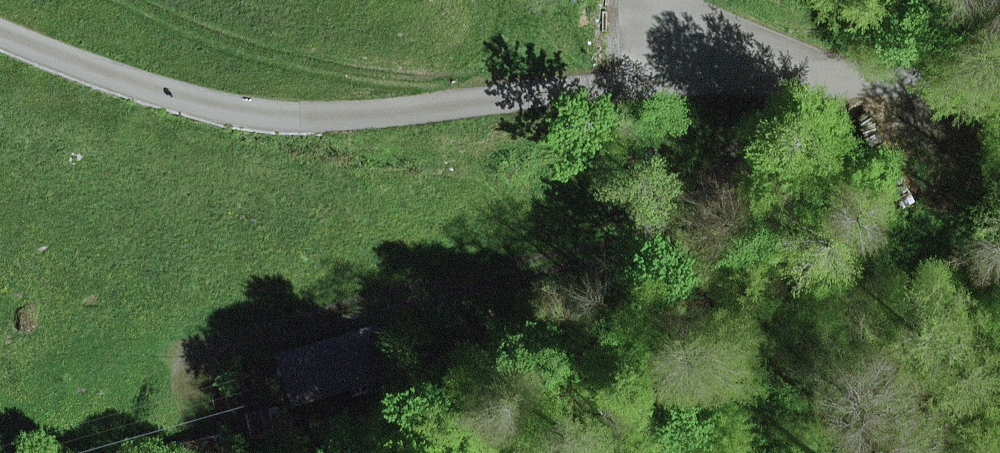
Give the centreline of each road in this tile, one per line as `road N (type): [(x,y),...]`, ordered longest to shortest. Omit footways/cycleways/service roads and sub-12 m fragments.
road 1 (track): [(177,347),(635,251),(705,203),(747,161),(763,75)]
road 2 (unclassified): [(0,38),(185,103),(259,115),(525,96)]
road 3 (track): [(141,0),(224,38),(350,69),(525,96)]
road 4 (unclassified): [(763,75),(671,77),(525,96)]
road 5 (unclassified): [(999,88),(925,75),(763,75)]
road 6 (unclassified): [(672,0),(685,38),(763,75)]

